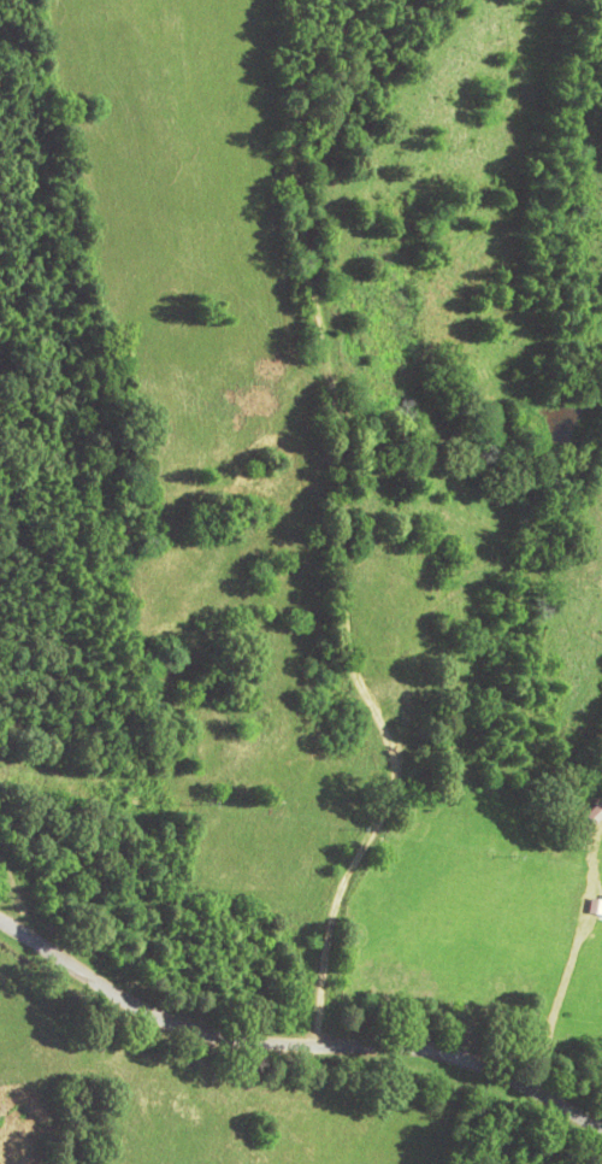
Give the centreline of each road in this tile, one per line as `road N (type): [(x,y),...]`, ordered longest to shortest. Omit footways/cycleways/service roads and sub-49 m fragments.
road 1 (residential): [(0,917),(155,984),(426,1021),(601,1097)]

